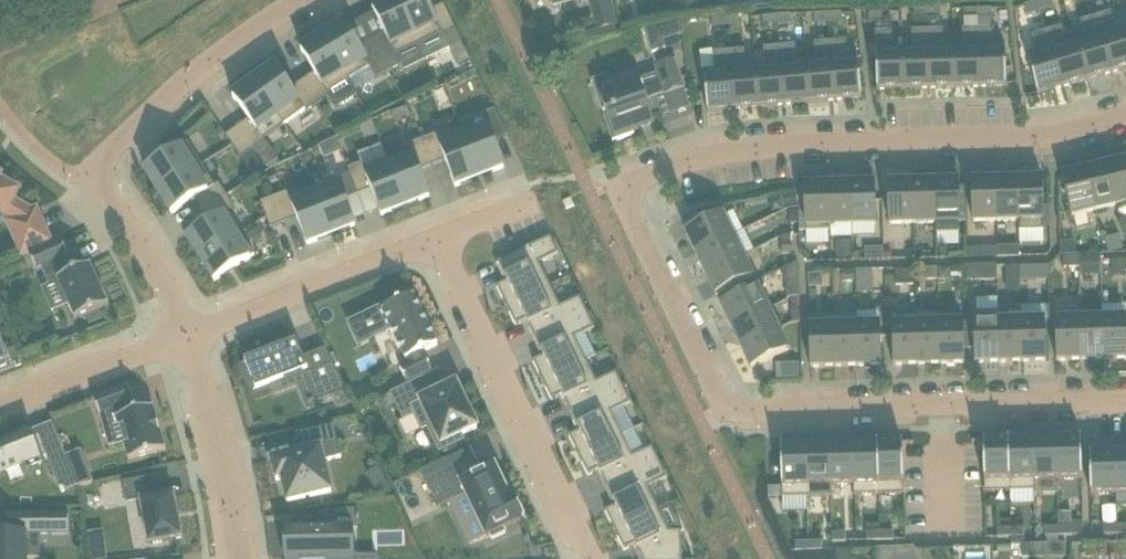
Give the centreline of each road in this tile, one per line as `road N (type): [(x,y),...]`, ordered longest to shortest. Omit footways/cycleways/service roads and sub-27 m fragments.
road 1 (residential): [(1125,400),(743,415),(724,398),(631,213),(630,192),(644,177),(723,150),(1021,140),(1125,116)]
road 2 (residential): [(438,238),(593,558)]
road 3 (residential): [(186,336),(438,238)]
road 4 (residential): [(100,172),(113,145),(147,113),(302,0)]
road 5 (residential): [(186,336),(225,482),(235,558)]
road 6 (residential): [(0,406),(186,336)]
road 7 (residential): [(100,172),(186,336)]

